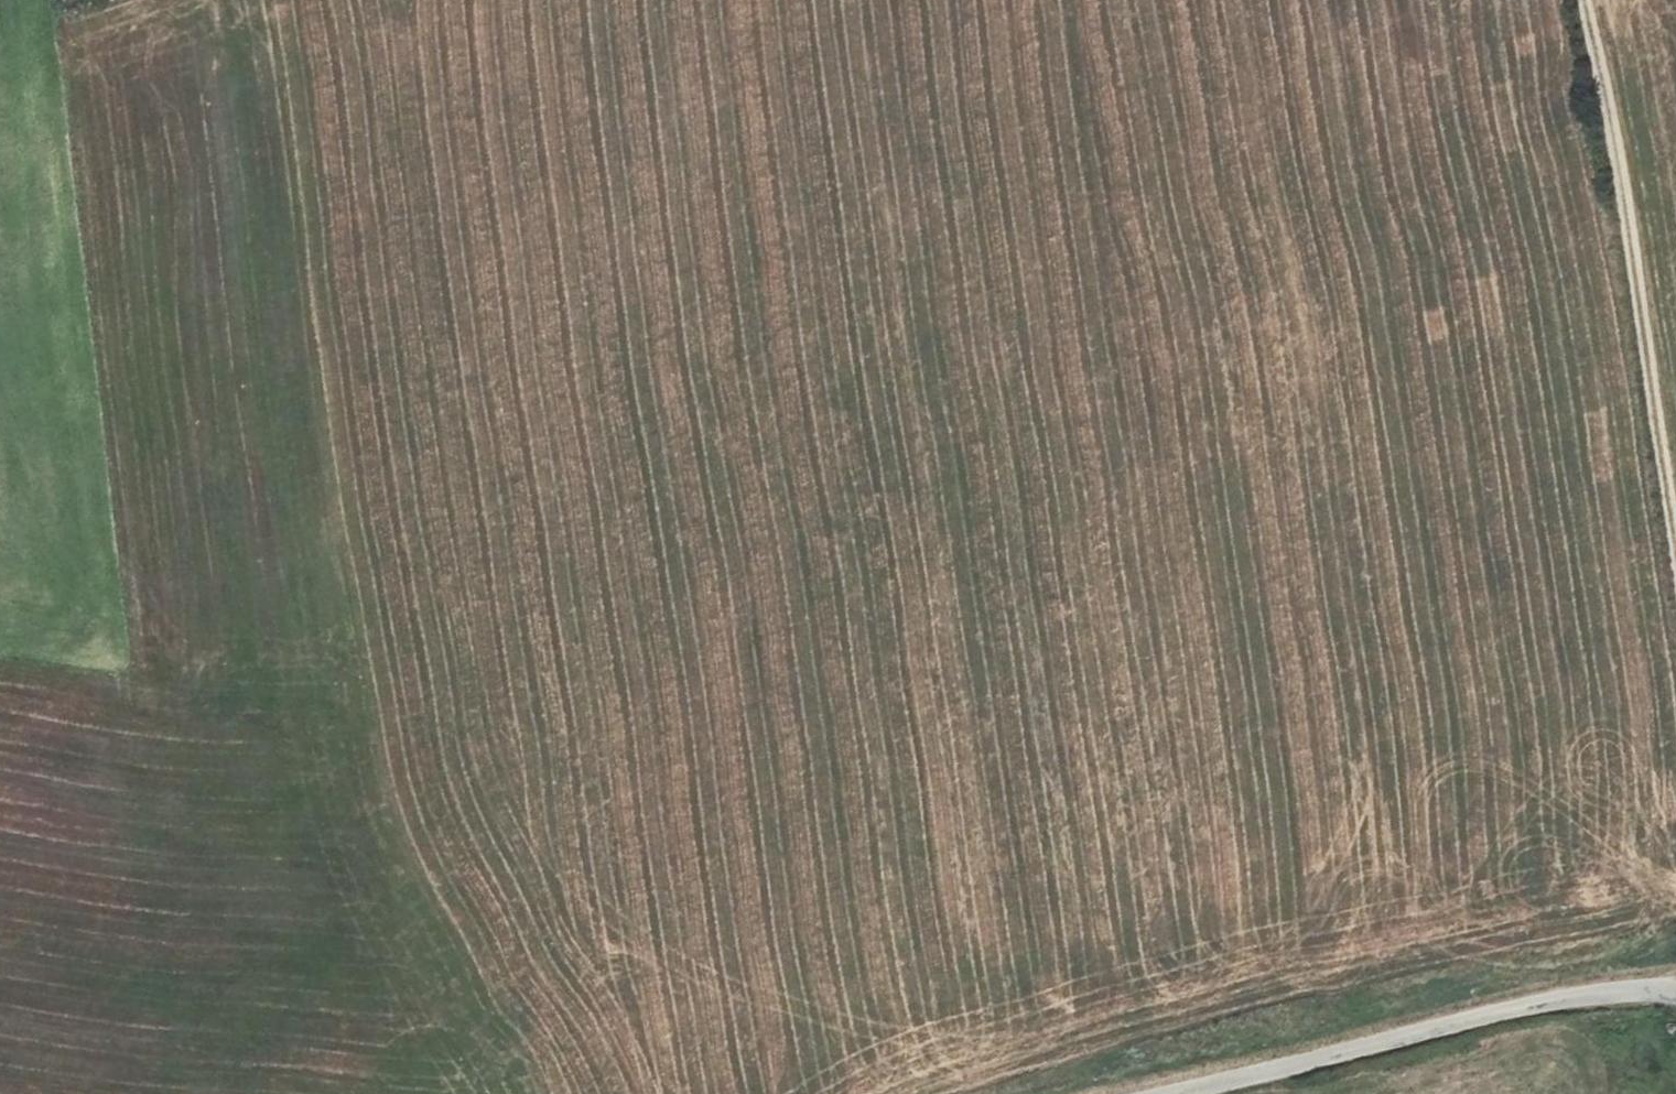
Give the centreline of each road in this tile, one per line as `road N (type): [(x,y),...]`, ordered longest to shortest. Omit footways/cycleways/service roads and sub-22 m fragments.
road 1 (track): [(1675,546),(1643,303),(1585,0)]
road 2 (unclassified): [(1164,1093),(1572,995),(1675,994)]

